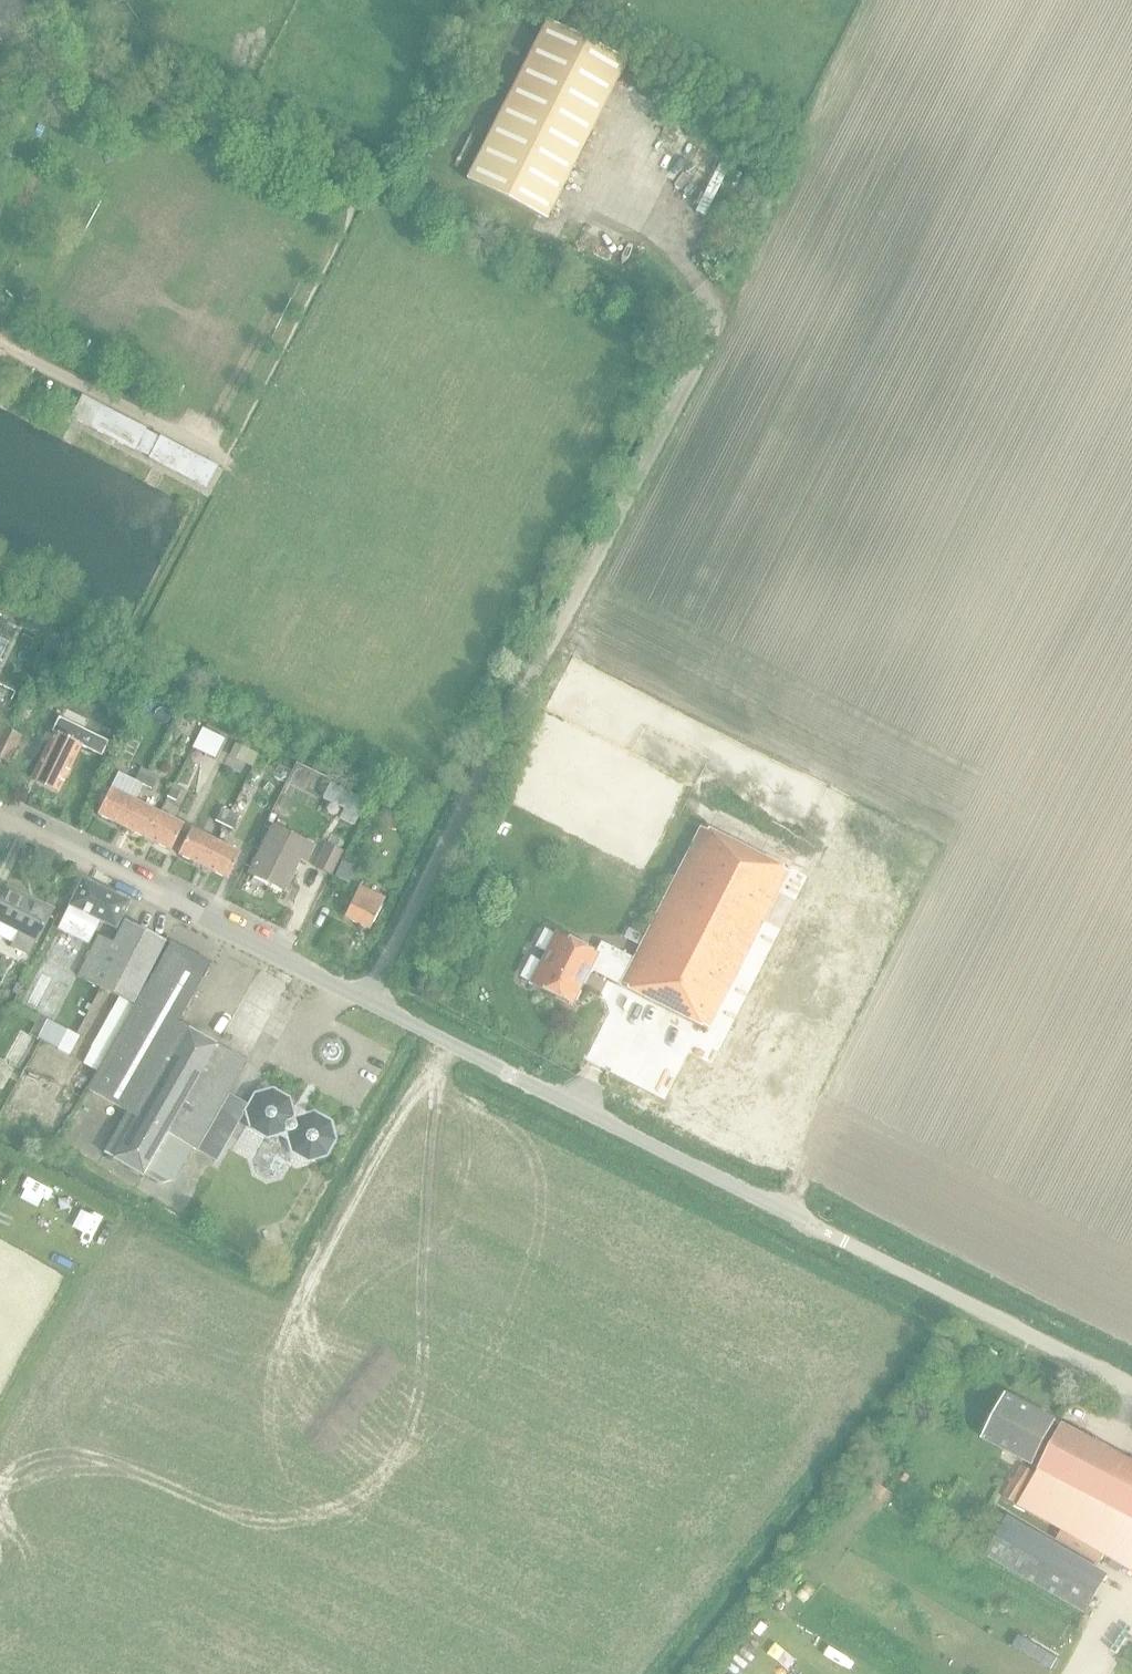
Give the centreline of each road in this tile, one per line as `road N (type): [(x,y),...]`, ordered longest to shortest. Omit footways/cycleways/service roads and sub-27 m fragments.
road 1 (residential): [(842,1243),(0,814)]
road 2 (unclassified): [(1123,1387),(842,1243)]
road 3 (residential): [(214,453),(0,340)]

